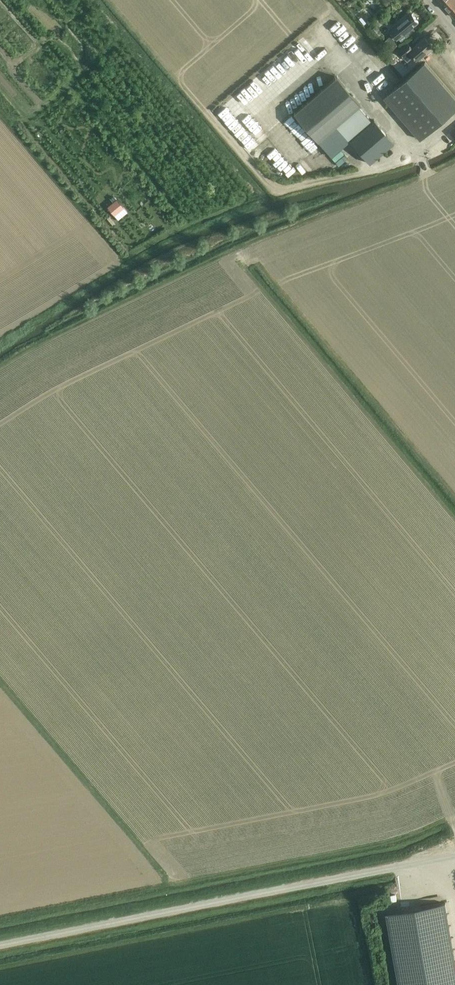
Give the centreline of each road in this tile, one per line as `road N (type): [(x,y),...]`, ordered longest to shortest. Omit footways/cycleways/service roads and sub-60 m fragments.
road 1 (unclassified): [(454,854),(0,947)]

